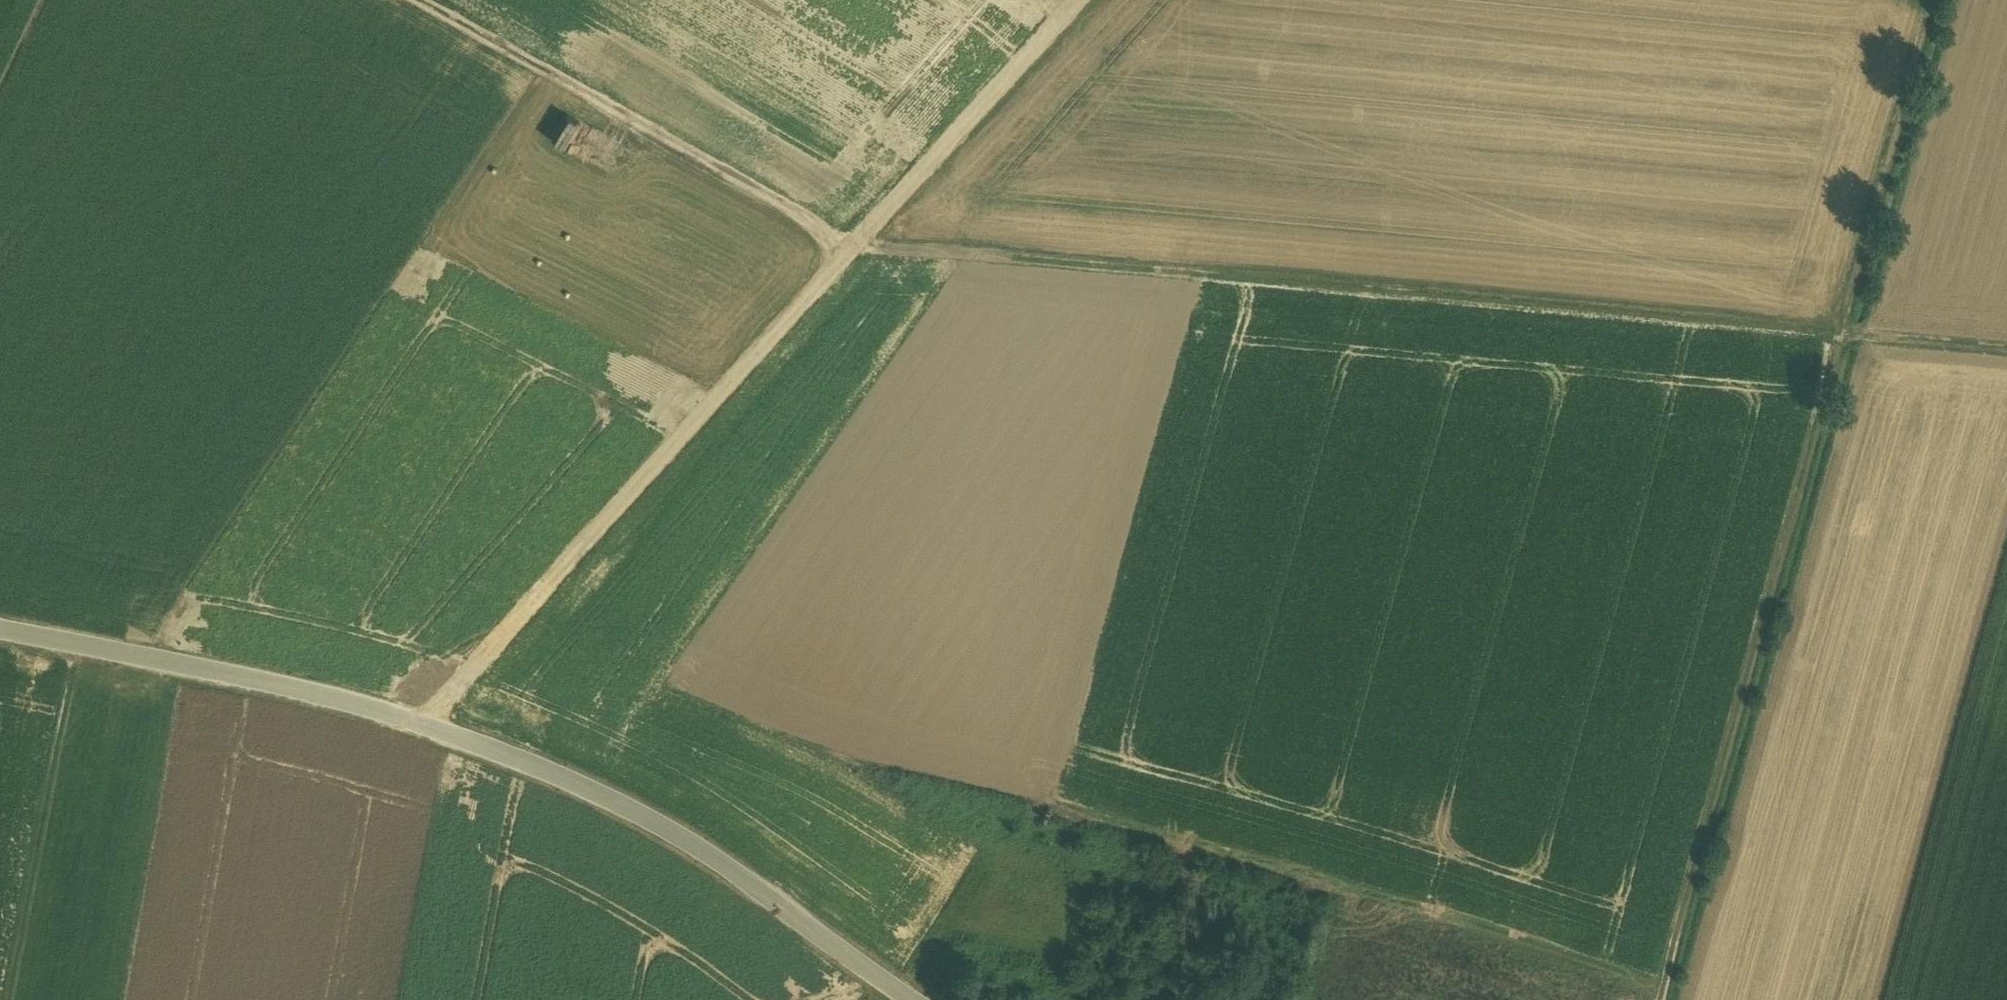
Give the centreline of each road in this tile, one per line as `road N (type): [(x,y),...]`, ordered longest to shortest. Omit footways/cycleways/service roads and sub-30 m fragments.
road 1 (track): [(411,0),(827,237),(2006,351)]
road 2 (track): [(1662,966),(1474,926),(1174,834),(880,759),(510,621)]
road 3 (track): [(1928,0),(1816,333),(1652,999)]
road 4 (secondary): [(908,999),(691,843),(464,739),(332,696),(0,630)]
road 5 (track): [(416,722),(766,338),(840,230)]
road 6 (track): [(71,643),(7,999)]
road 7 (track): [(1061,0),(840,230)]

